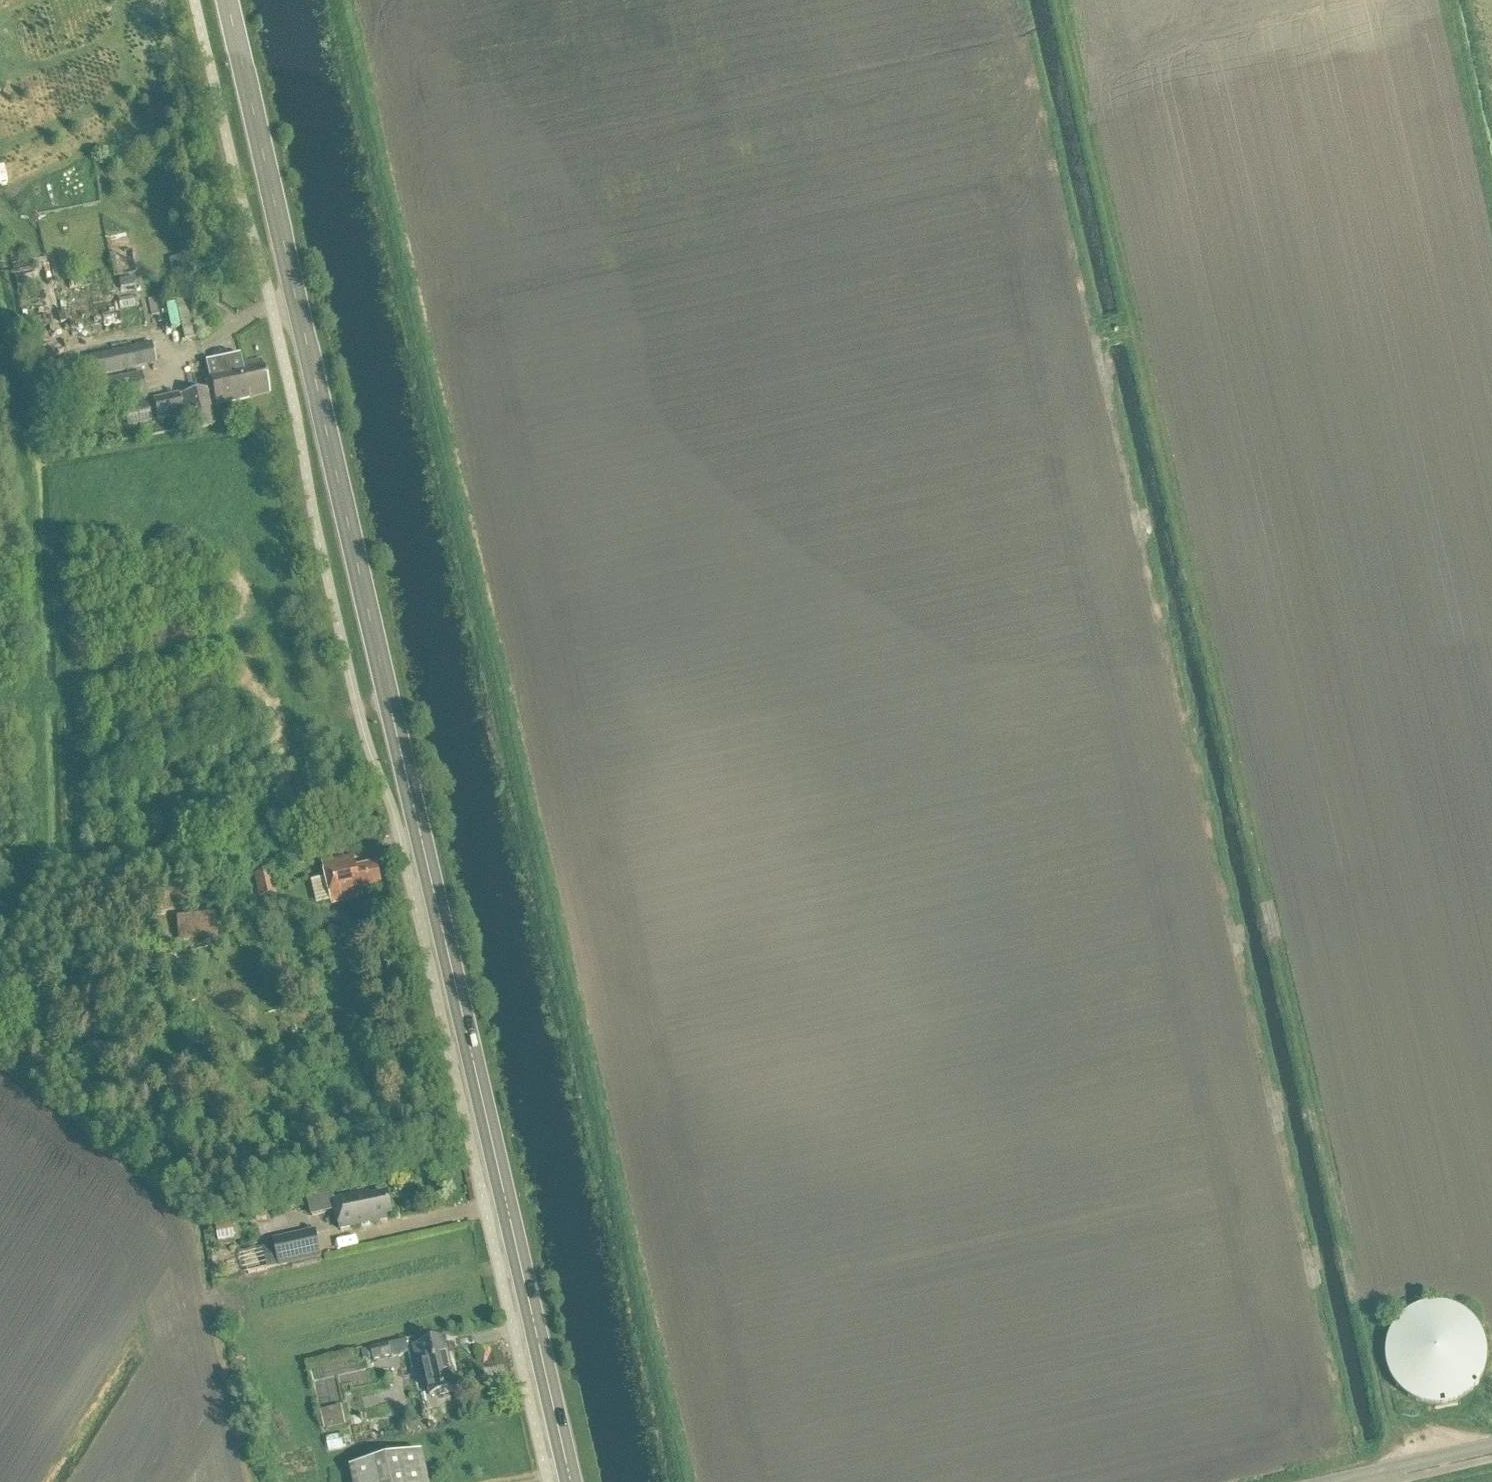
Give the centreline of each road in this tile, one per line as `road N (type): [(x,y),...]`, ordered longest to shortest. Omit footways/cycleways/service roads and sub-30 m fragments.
road 1 (primary): [(570,1481),(228,0)]
road 2 (unclassified): [(1491,1446),(1333,1481)]

